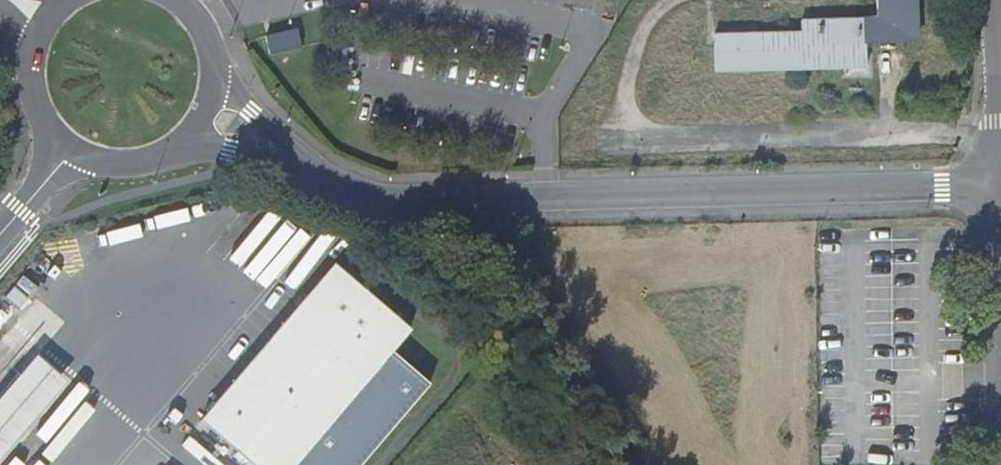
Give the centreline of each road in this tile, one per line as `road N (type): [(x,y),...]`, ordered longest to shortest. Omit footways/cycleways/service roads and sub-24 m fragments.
road 1 (residential): [(1000,186),(402,202)]
road 2 (residential): [(1000,186),(1000,464)]
road 3 (residential): [(189,136),(374,206),(402,202)]
road 4 (residential): [(402,202),(298,151),(214,82)]
road 5 (residential): [(990,0),(1000,186)]
road 6 (residential): [(66,0),(36,40),(30,70),(49,128),(72,150)]
road 7 (residential): [(72,150),(119,164),(145,162),(189,136)]

